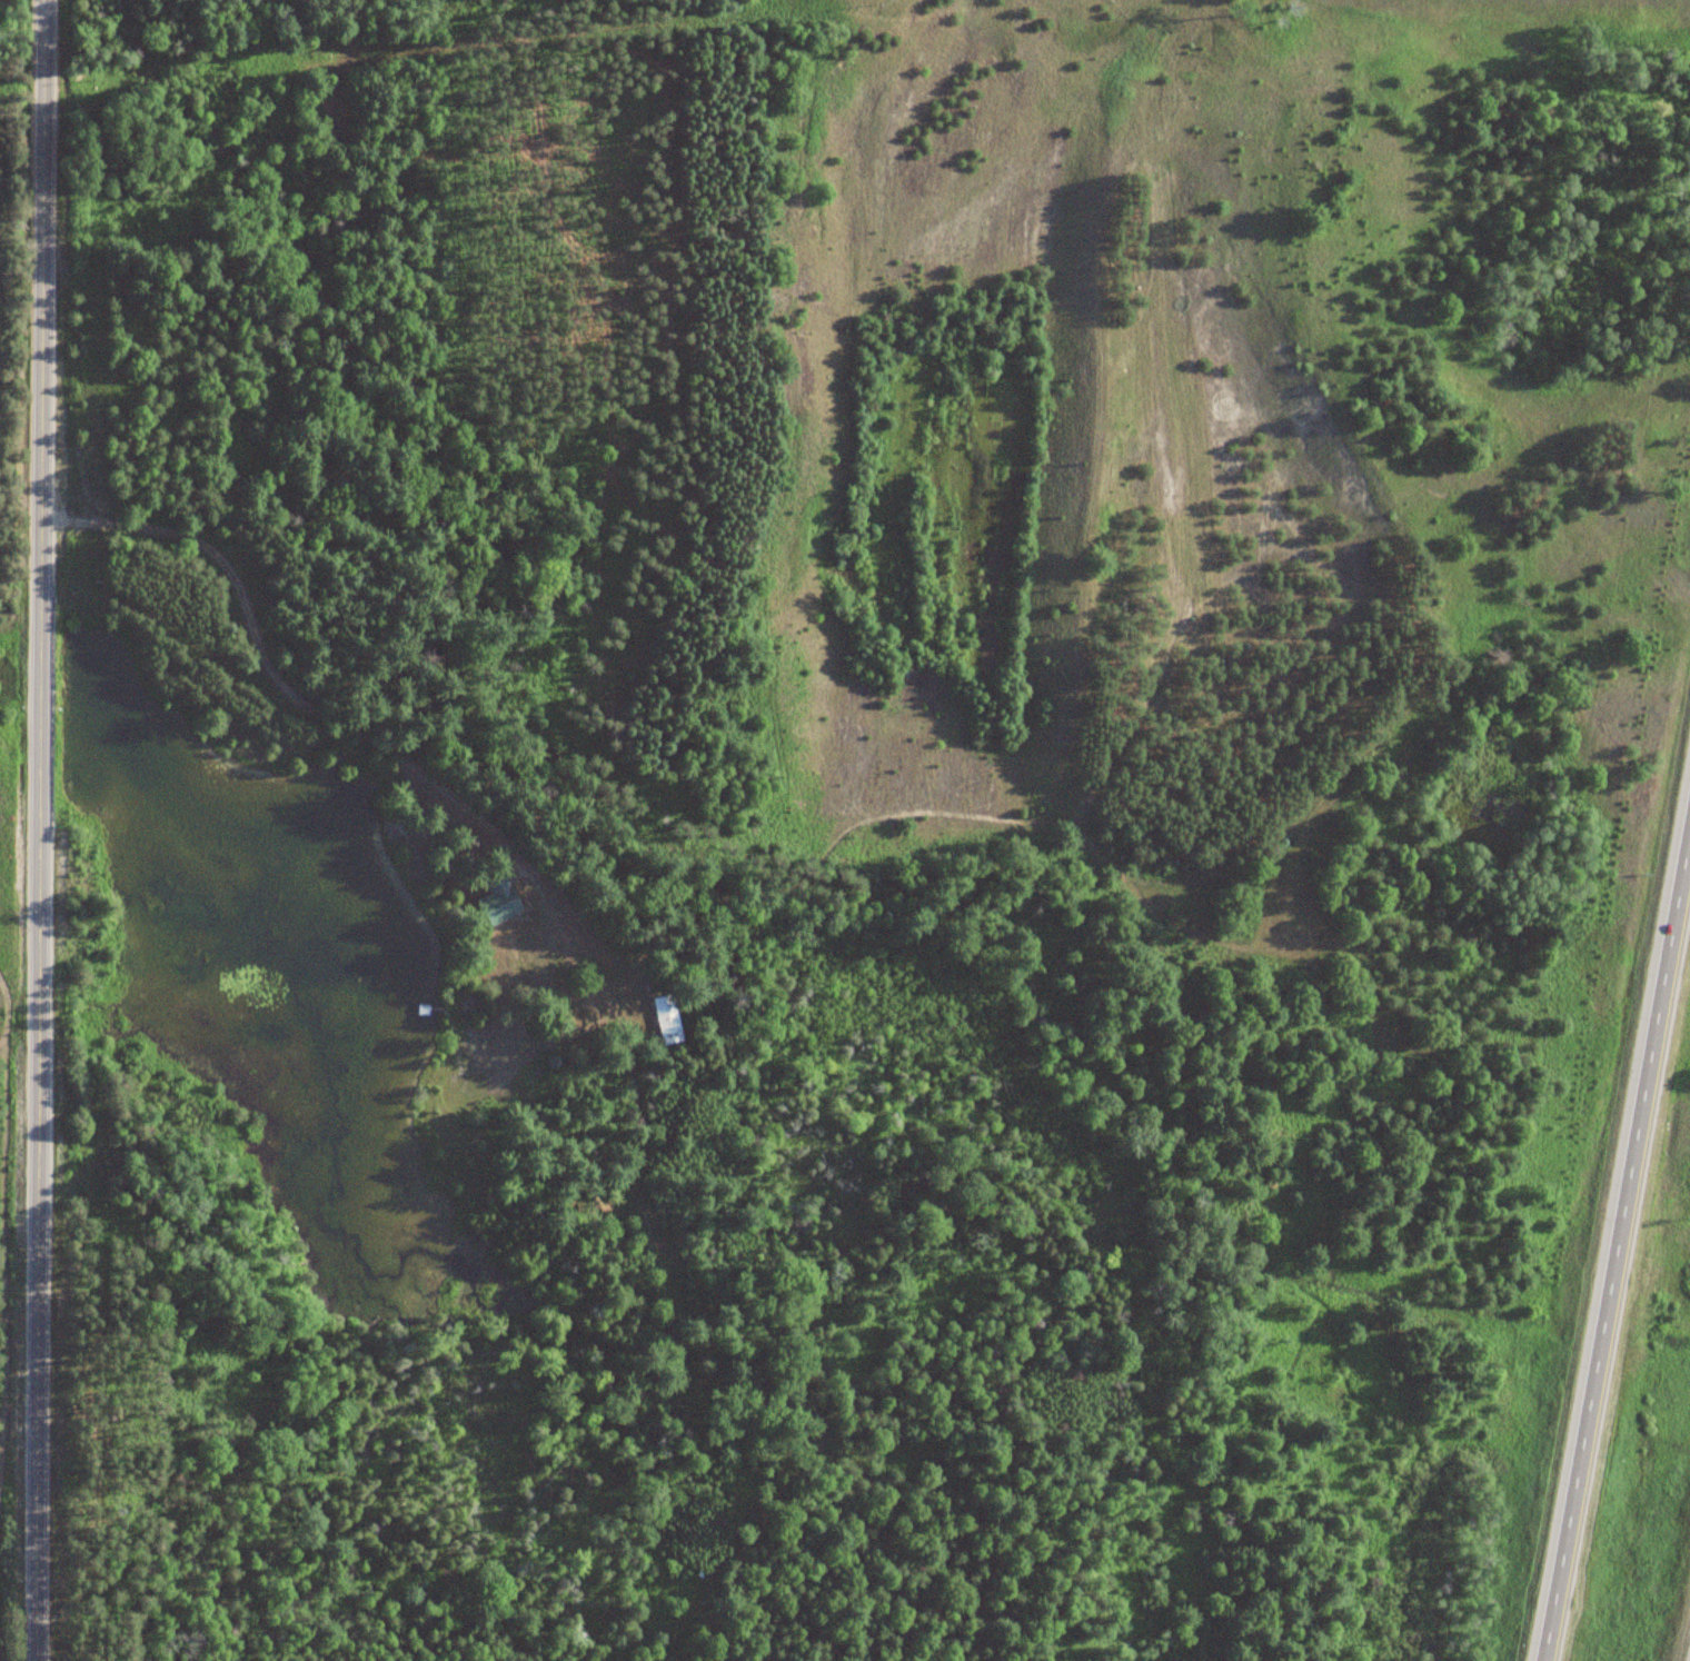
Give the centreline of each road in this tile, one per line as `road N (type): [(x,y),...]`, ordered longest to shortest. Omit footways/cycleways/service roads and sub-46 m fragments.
road 1 (residential): [(44,0),(36,1660)]
road 2 (motorway): [(1689,828),(1542,1660)]

